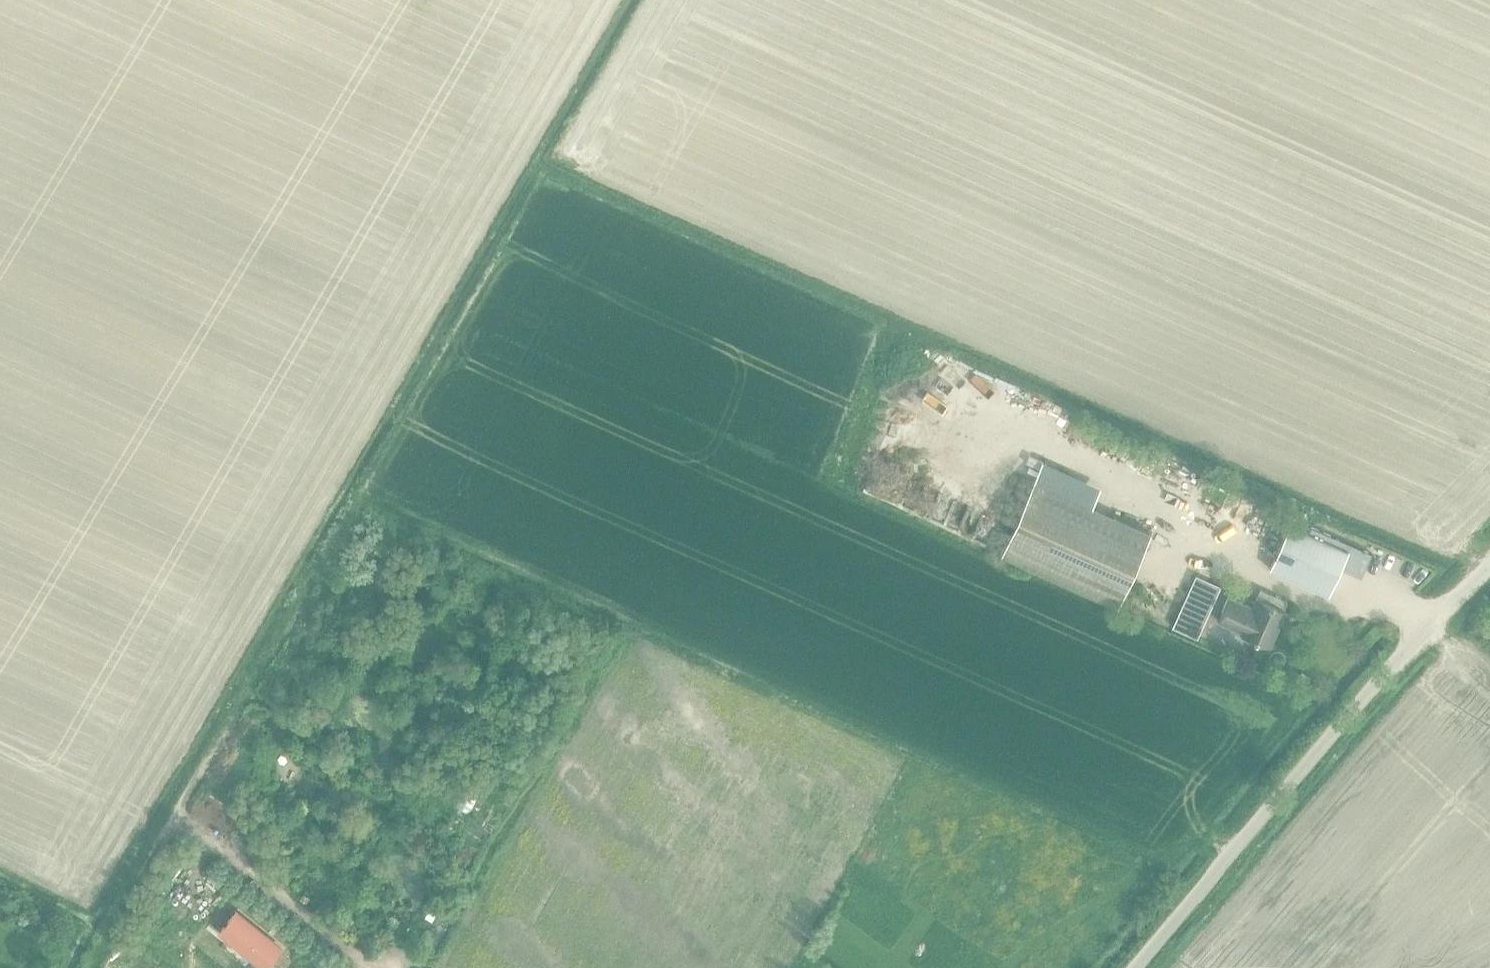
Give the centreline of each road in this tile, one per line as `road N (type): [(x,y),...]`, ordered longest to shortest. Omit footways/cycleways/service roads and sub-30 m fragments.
road 1 (unclassified): [(1137,967),(1489,565)]

